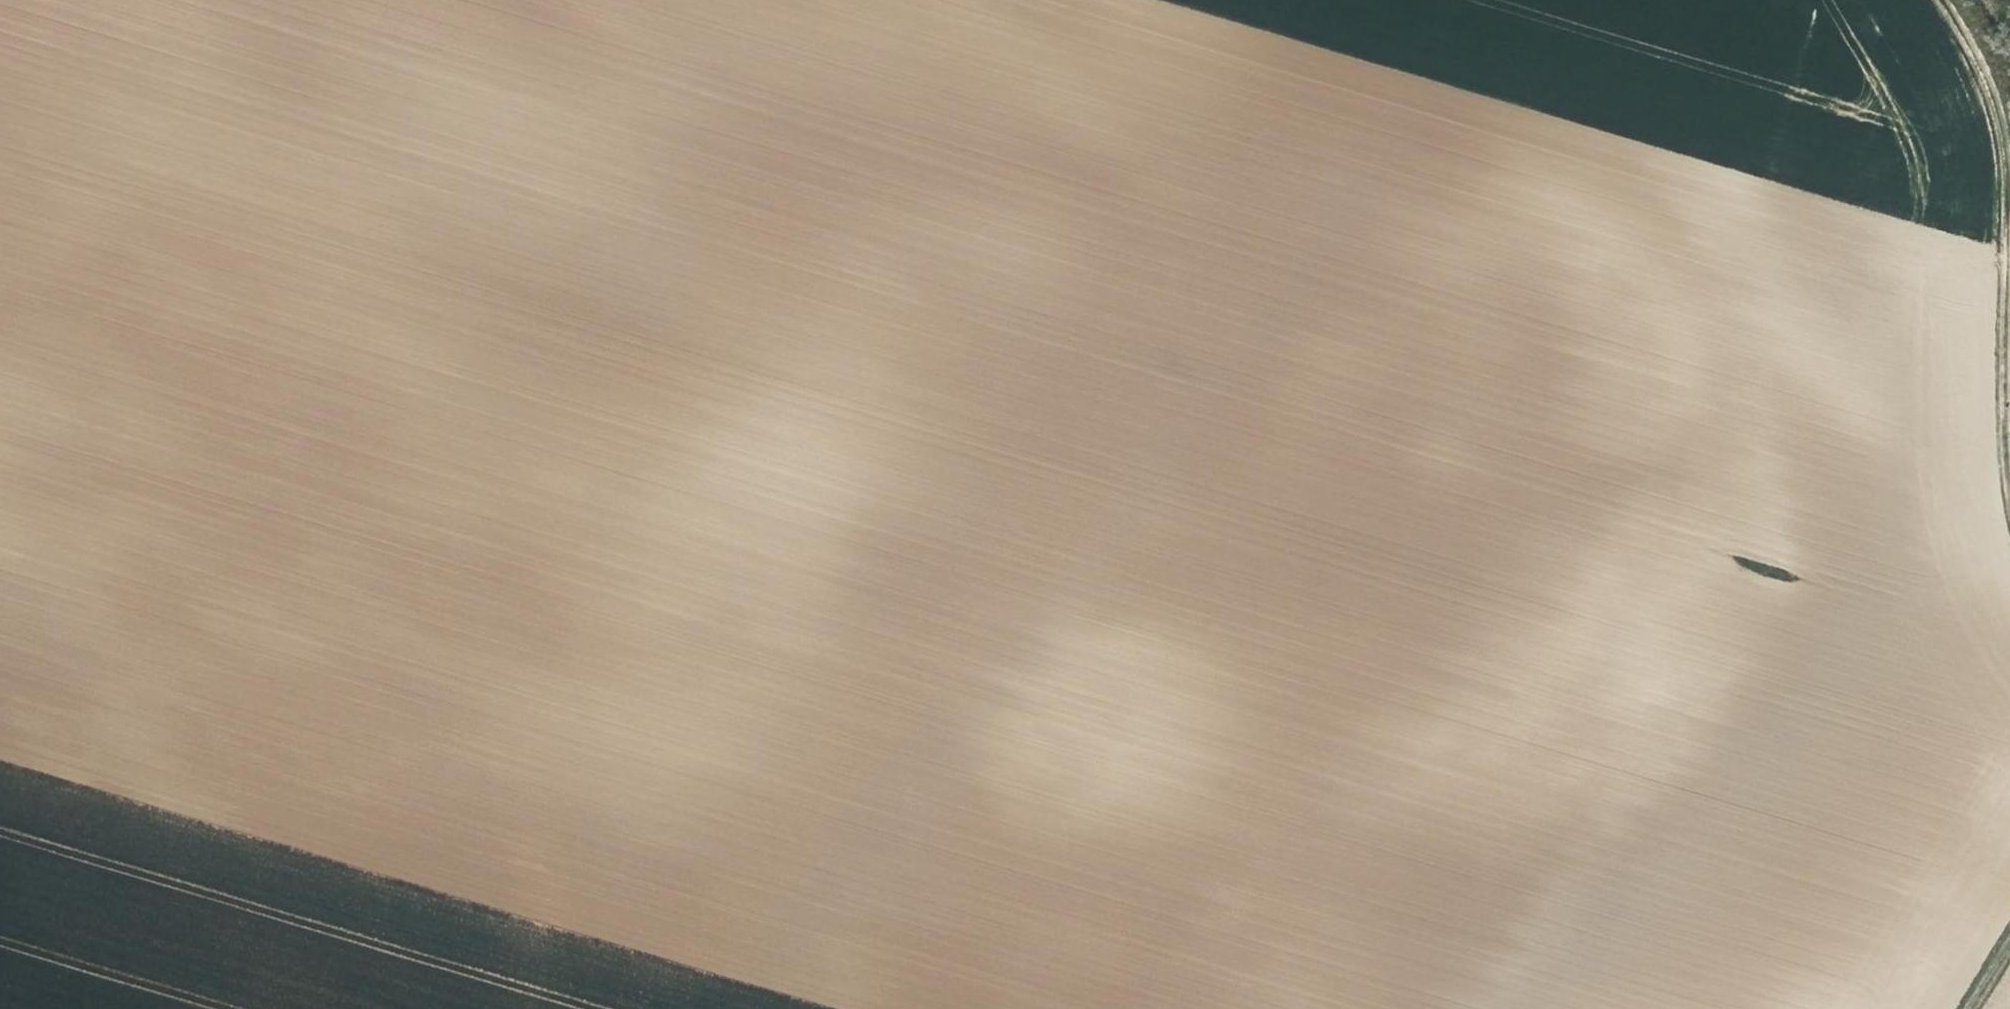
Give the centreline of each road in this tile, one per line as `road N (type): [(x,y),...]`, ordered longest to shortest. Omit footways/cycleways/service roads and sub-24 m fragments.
road 1 (track): [(2009,316),(1994,91),(1941,0)]

